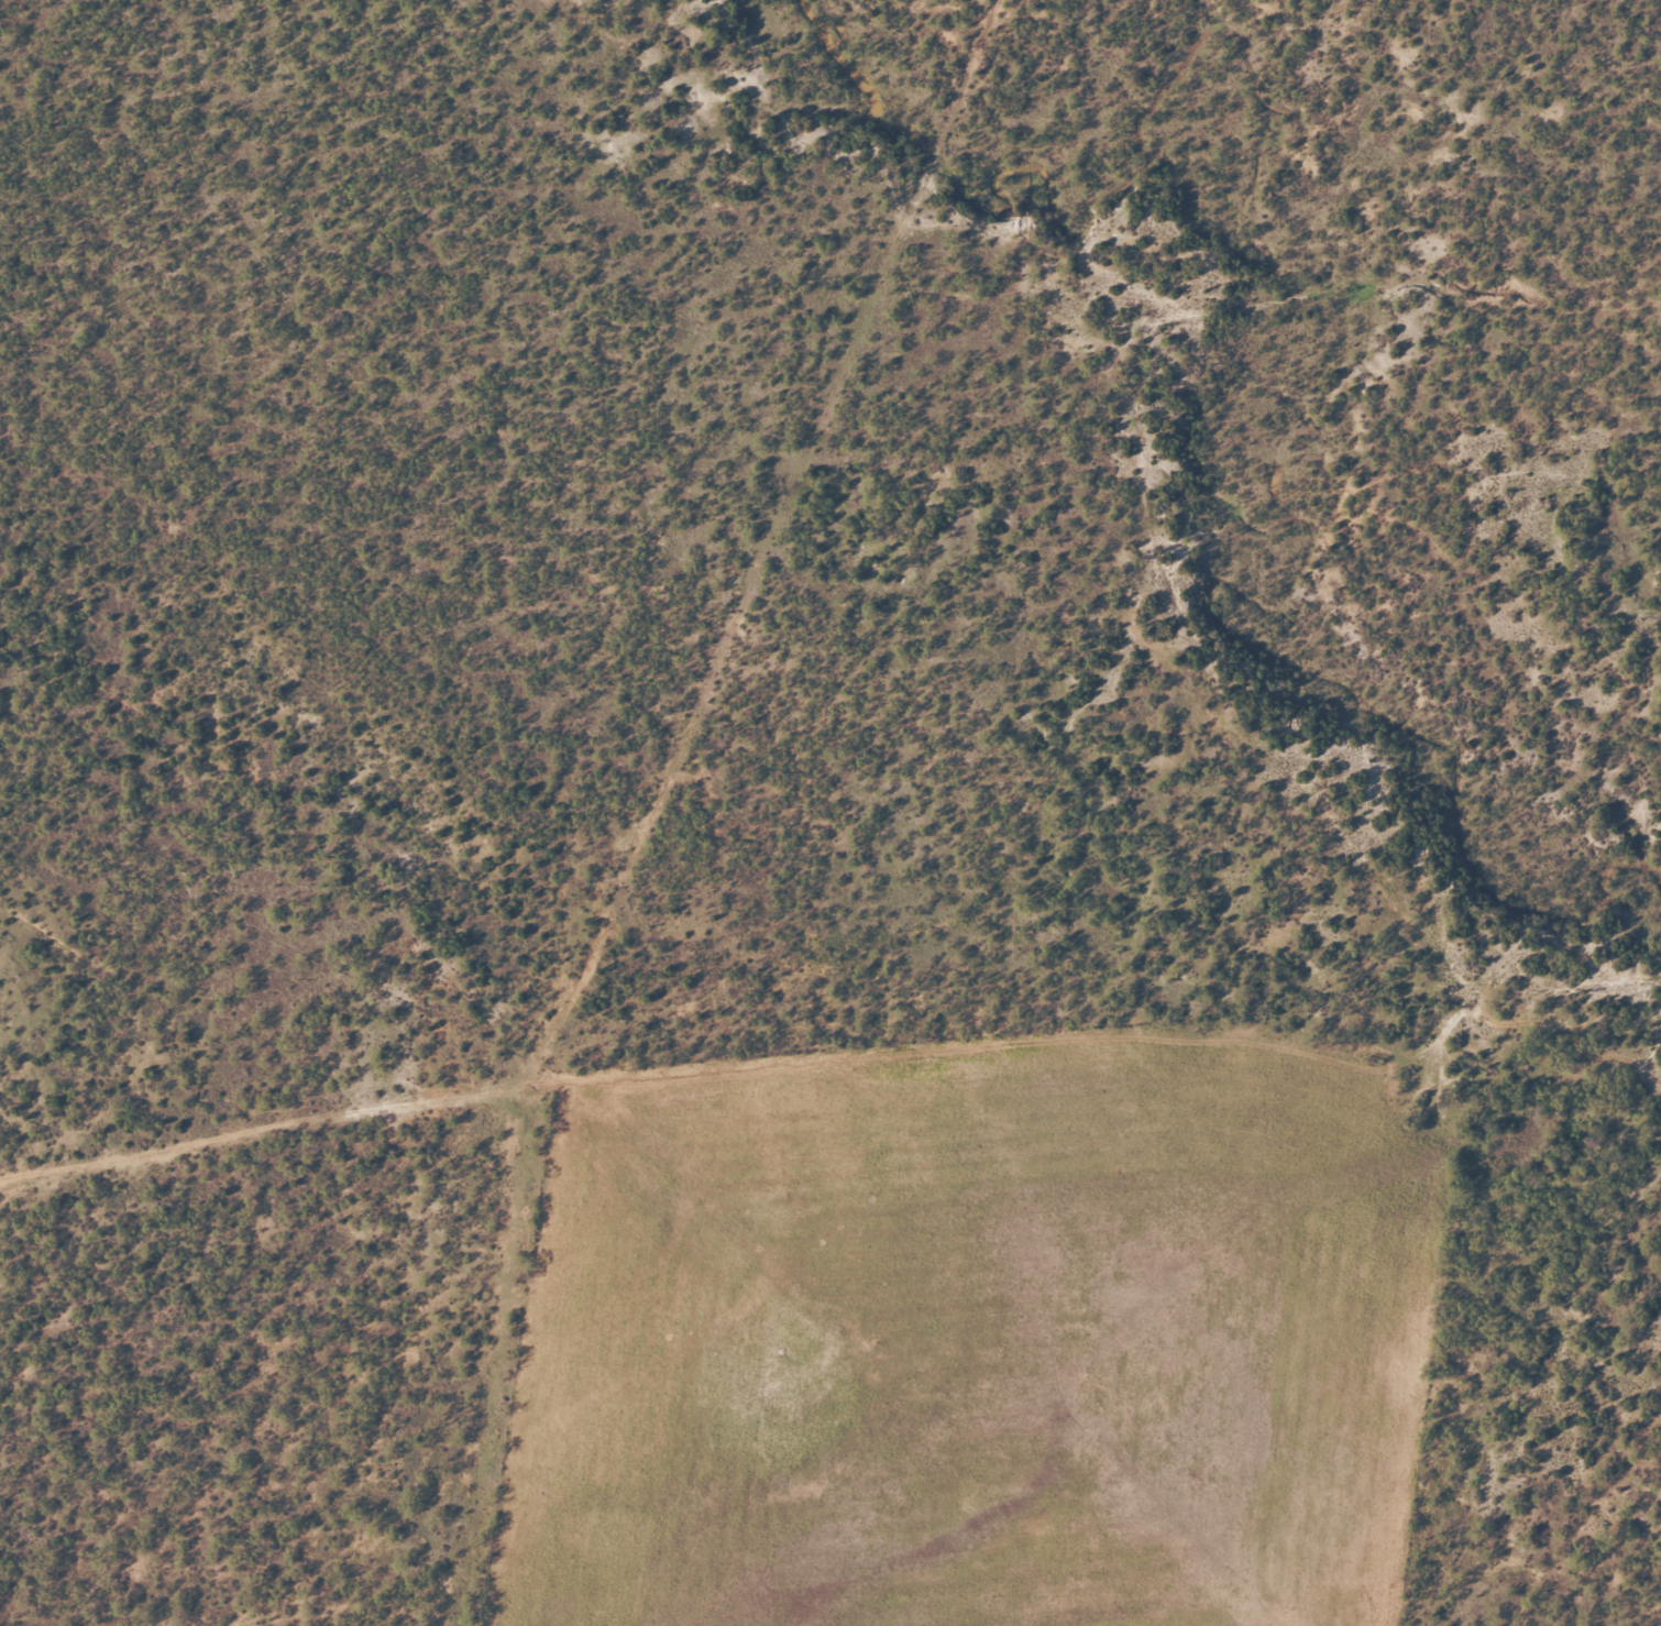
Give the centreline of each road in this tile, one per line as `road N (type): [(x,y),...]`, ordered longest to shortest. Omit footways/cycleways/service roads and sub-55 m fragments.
road 1 (residential): [(0,1187),(912,1050),(1344,1066),(1463,1037),(1474,936),(1282,717),(1206,644),(1178,526),(1178,363),(1201,329),(1291,286),(1441,279),(1530,325),(1660,479)]

